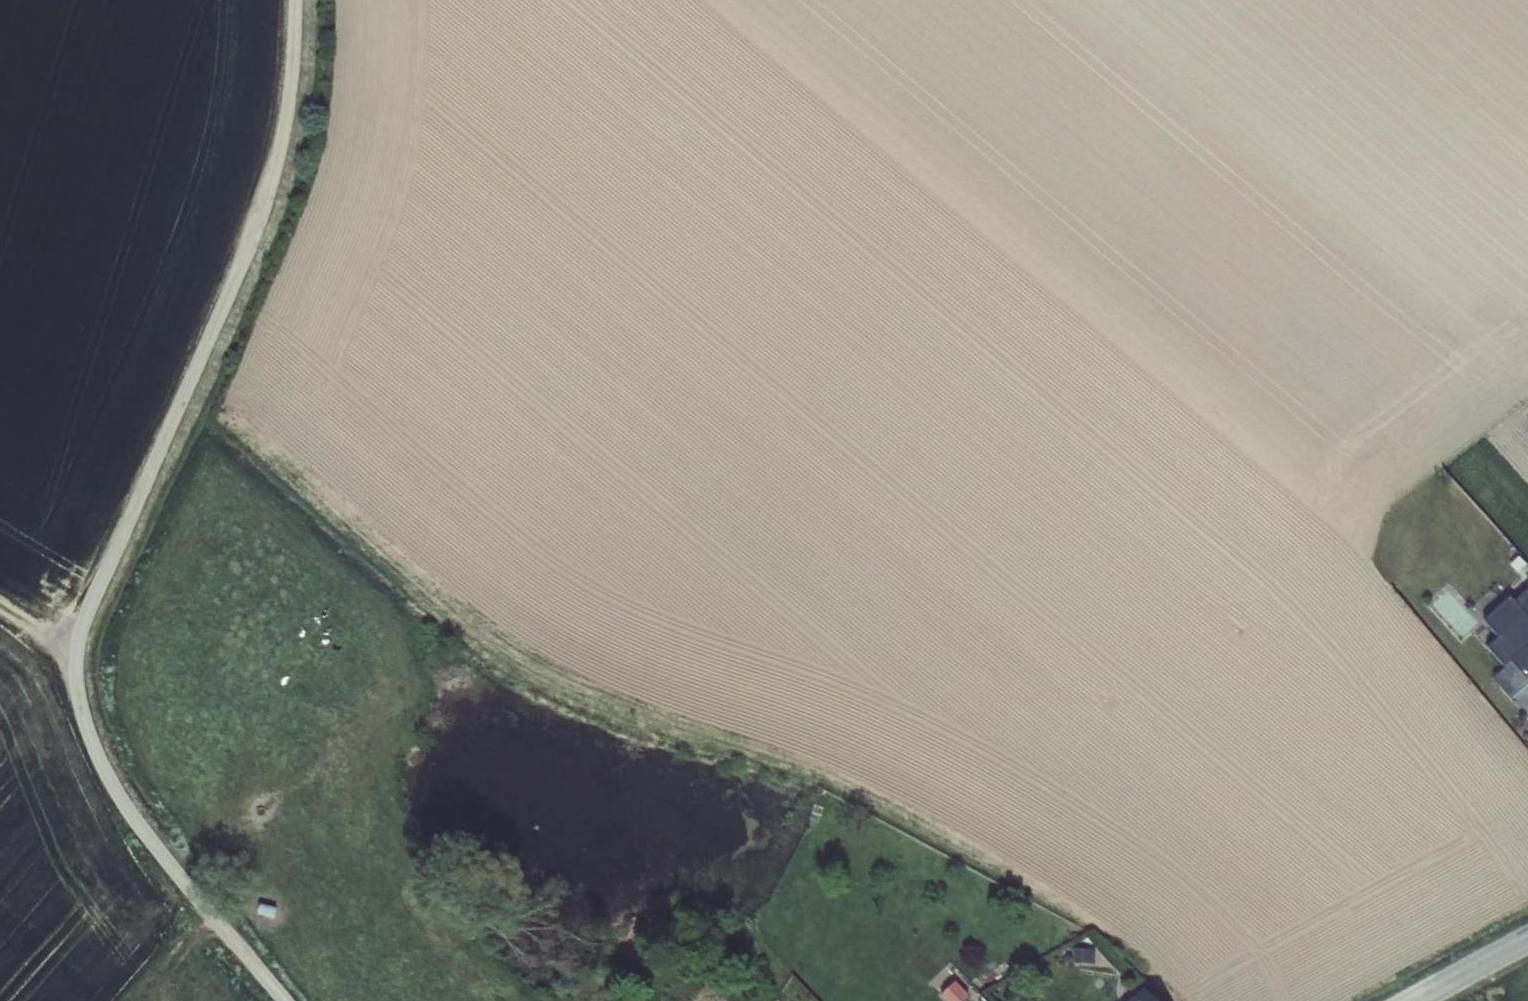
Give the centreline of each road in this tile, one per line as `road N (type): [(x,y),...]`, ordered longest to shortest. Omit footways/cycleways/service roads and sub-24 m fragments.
road 1 (track): [(295,0),(285,140),(265,224),(77,658),(92,741),(123,804),(282,1000)]
road 2 (tertiary): [(1411,1000),(1527,937)]

